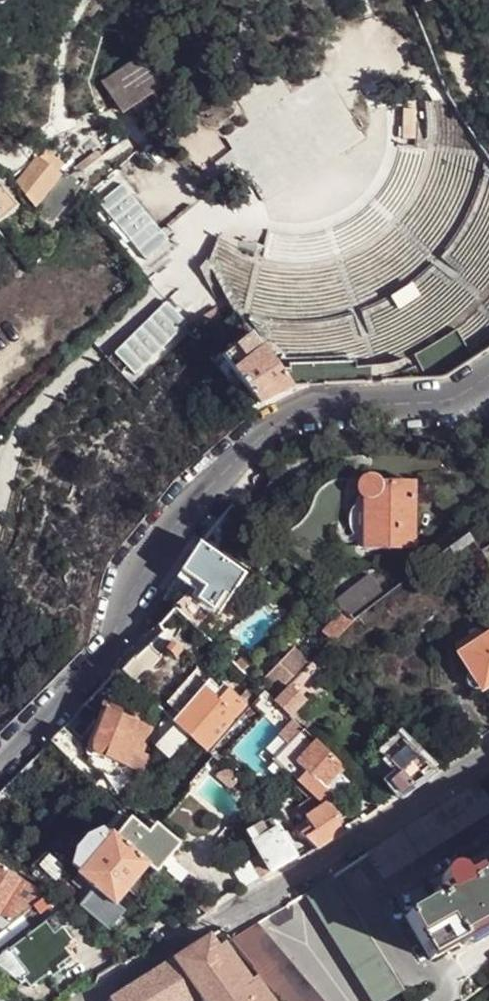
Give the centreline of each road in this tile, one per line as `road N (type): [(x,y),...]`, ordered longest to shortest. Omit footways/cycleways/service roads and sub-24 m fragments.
road 1 (residential): [(0,763),(106,658),(140,572),(191,502),(283,419),(322,409),(445,404),(488,379)]
road 2 (residential): [(488,760),(87,1000)]

